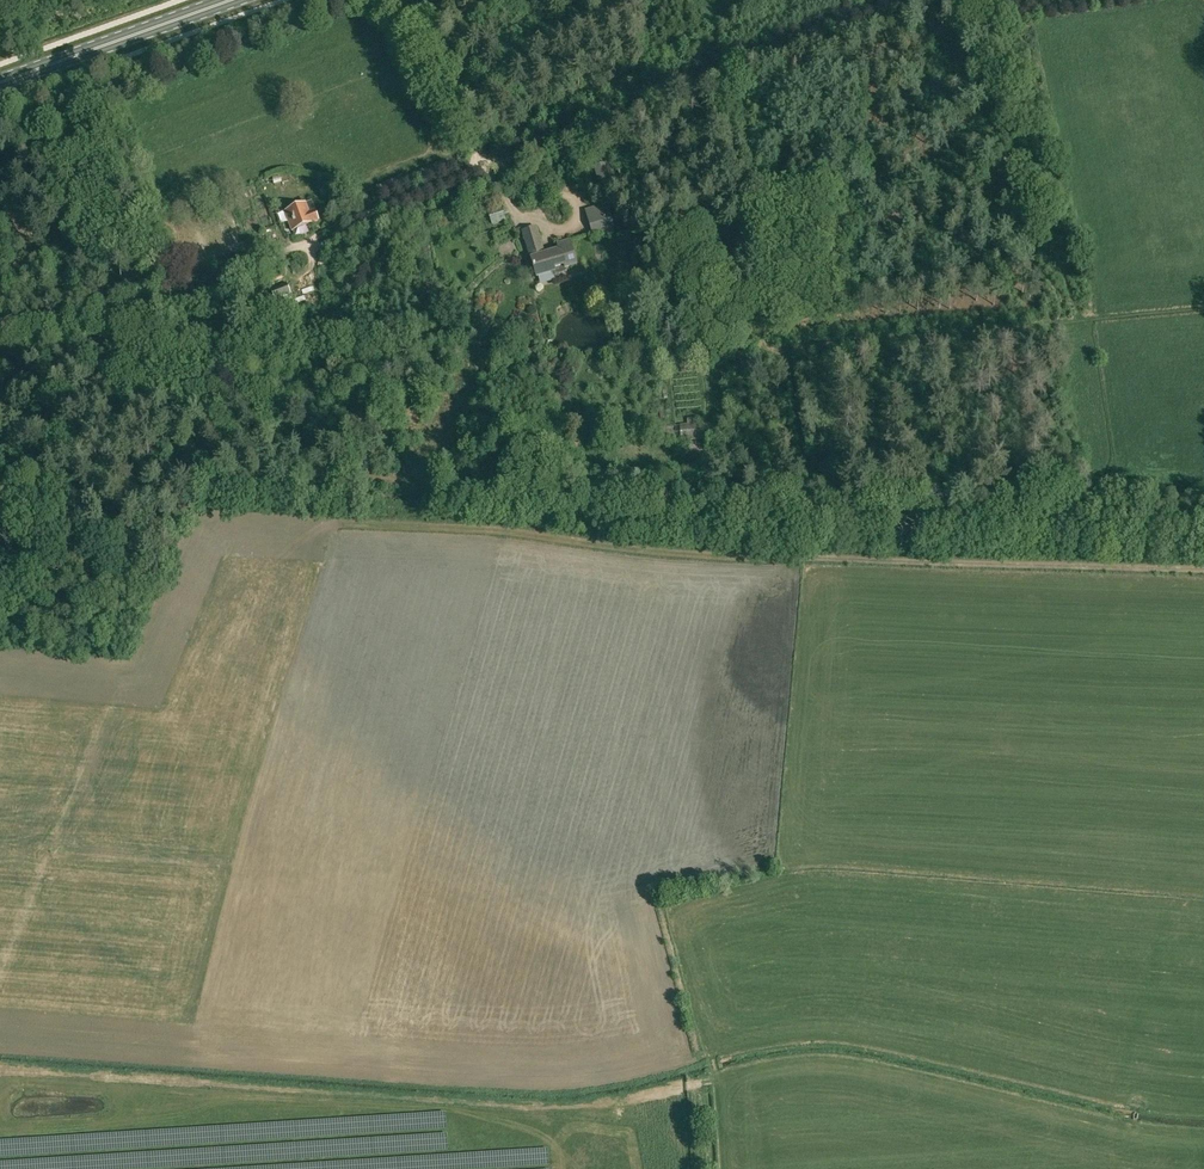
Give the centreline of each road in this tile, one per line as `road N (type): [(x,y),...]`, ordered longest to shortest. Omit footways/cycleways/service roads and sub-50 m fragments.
road 1 (track): [(345,523),(514,531),(687,554),(1203,569)]
road 2 (primary): [(0,80),(224,0)]

